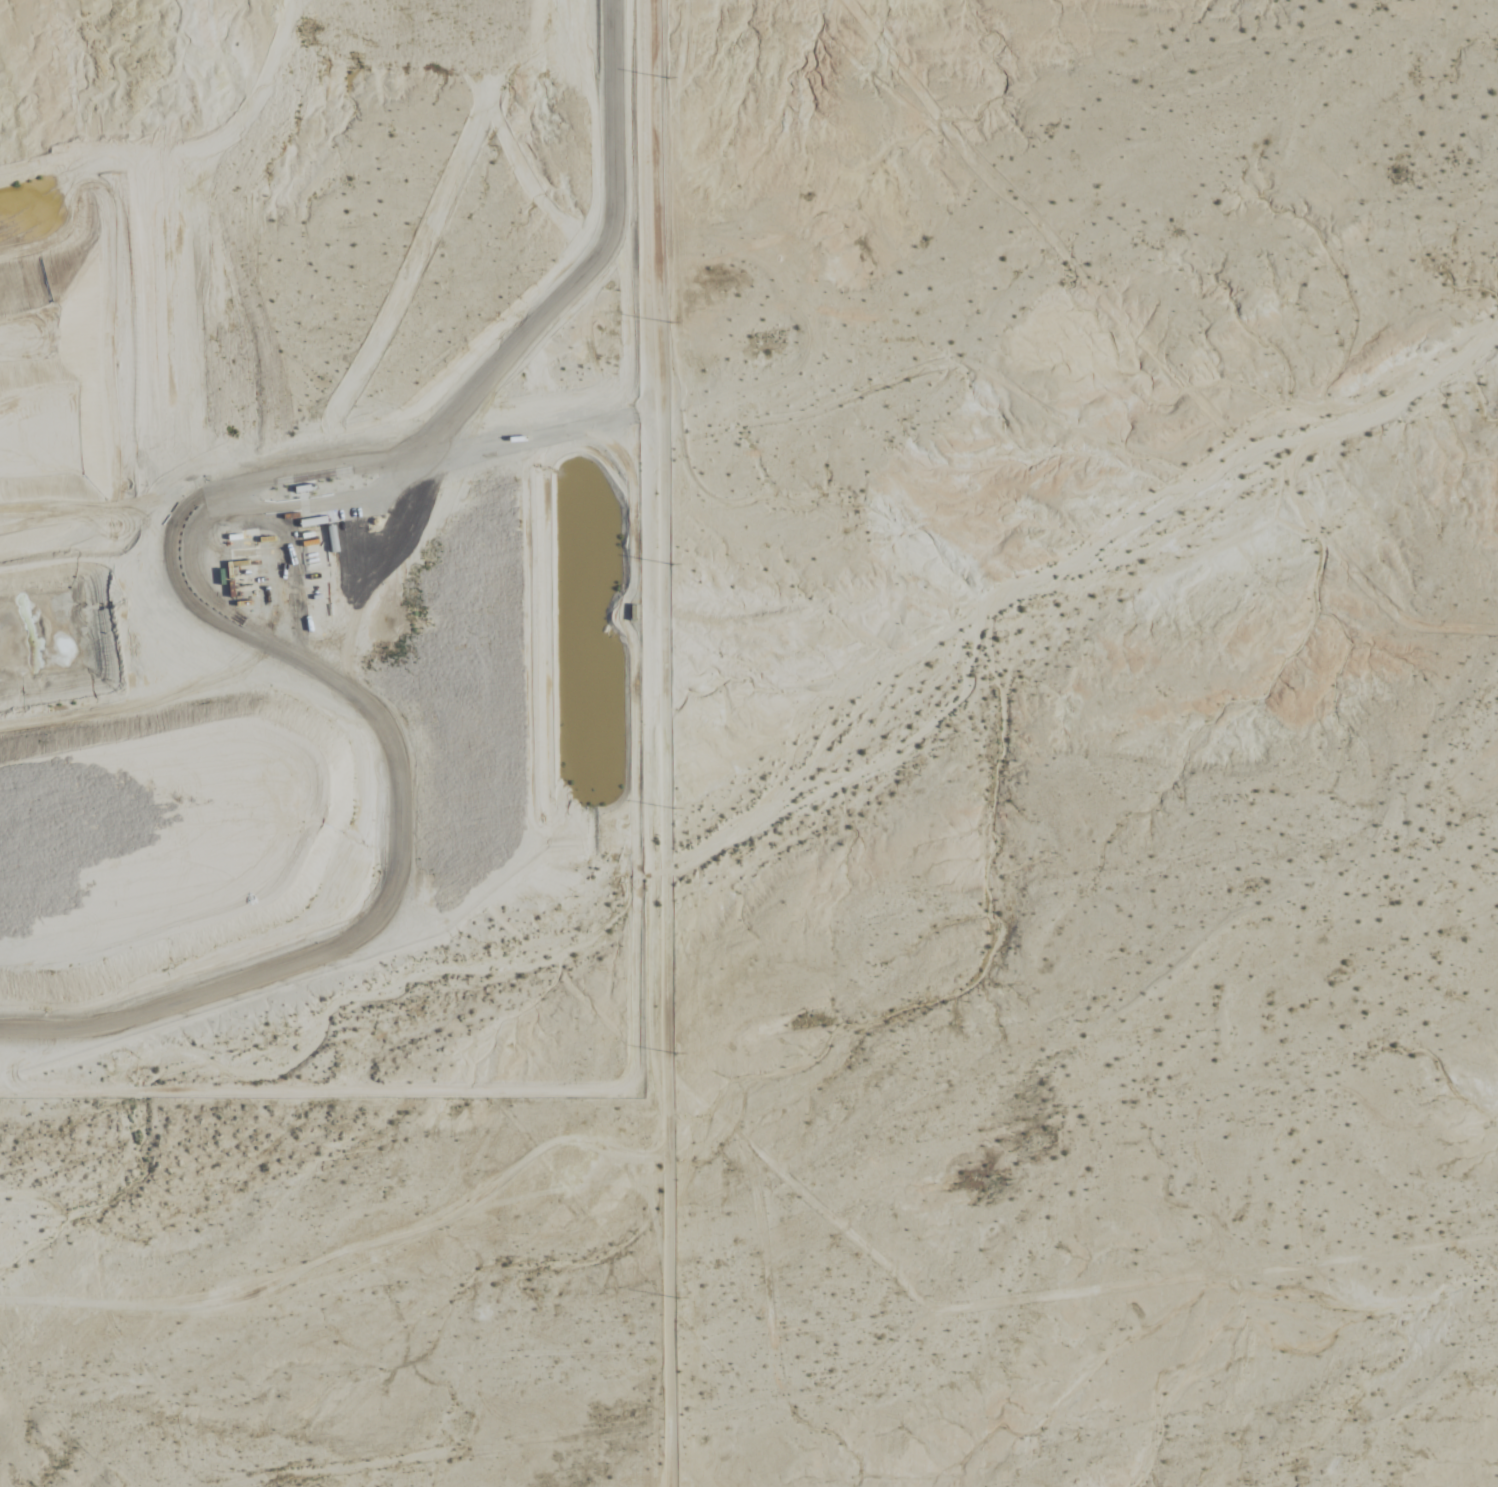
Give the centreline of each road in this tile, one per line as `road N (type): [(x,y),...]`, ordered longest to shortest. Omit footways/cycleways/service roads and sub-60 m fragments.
road 1 (track): [(669,1486),(654,0)]
road 2 (track): [(668,1151),(631,1153),(564,1139),(438,1225),(328,1252),(221,1302),(107,1308),(0,1300)]

